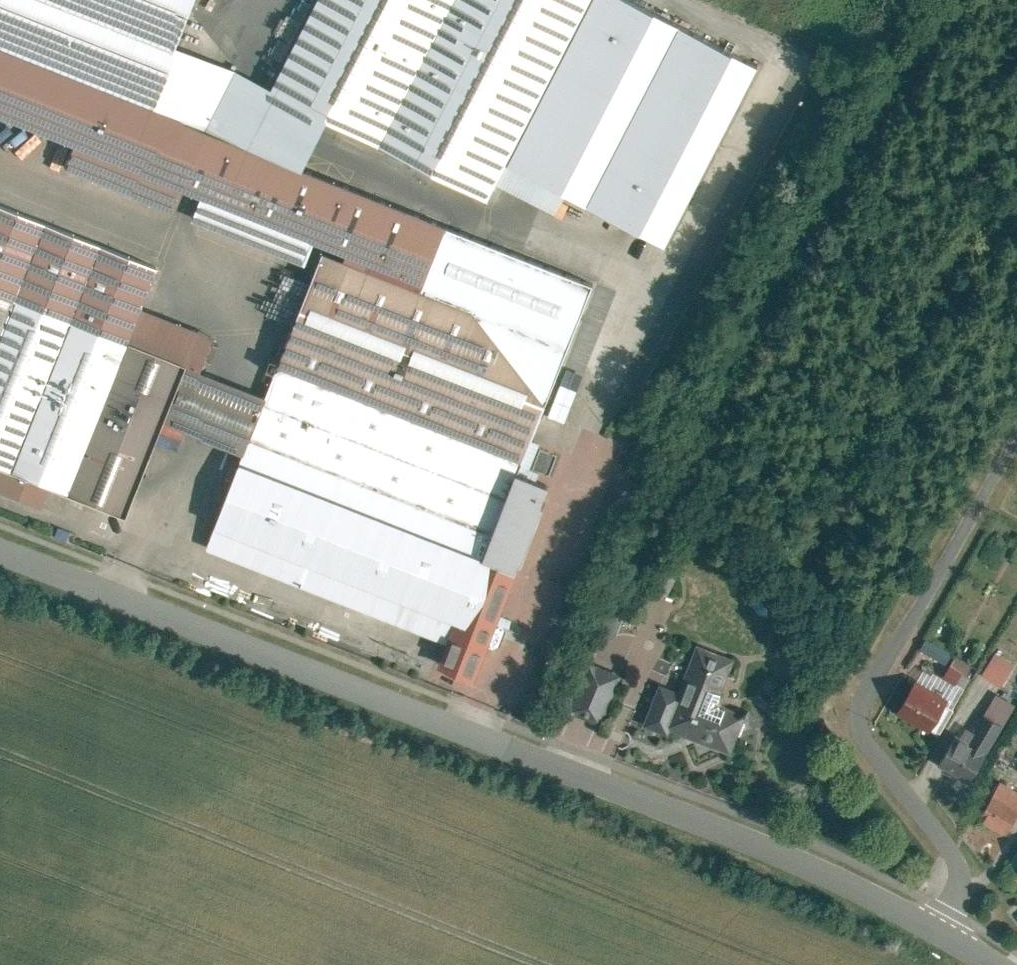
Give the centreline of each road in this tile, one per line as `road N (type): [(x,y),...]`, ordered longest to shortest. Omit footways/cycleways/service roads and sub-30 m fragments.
road 1 (unclassified): [(0,556),(788,860),(934,930)]
road 2 (unclassified): [(934,930),(960,884),(951,848),(844,704),(867,651),(1016,399)]

